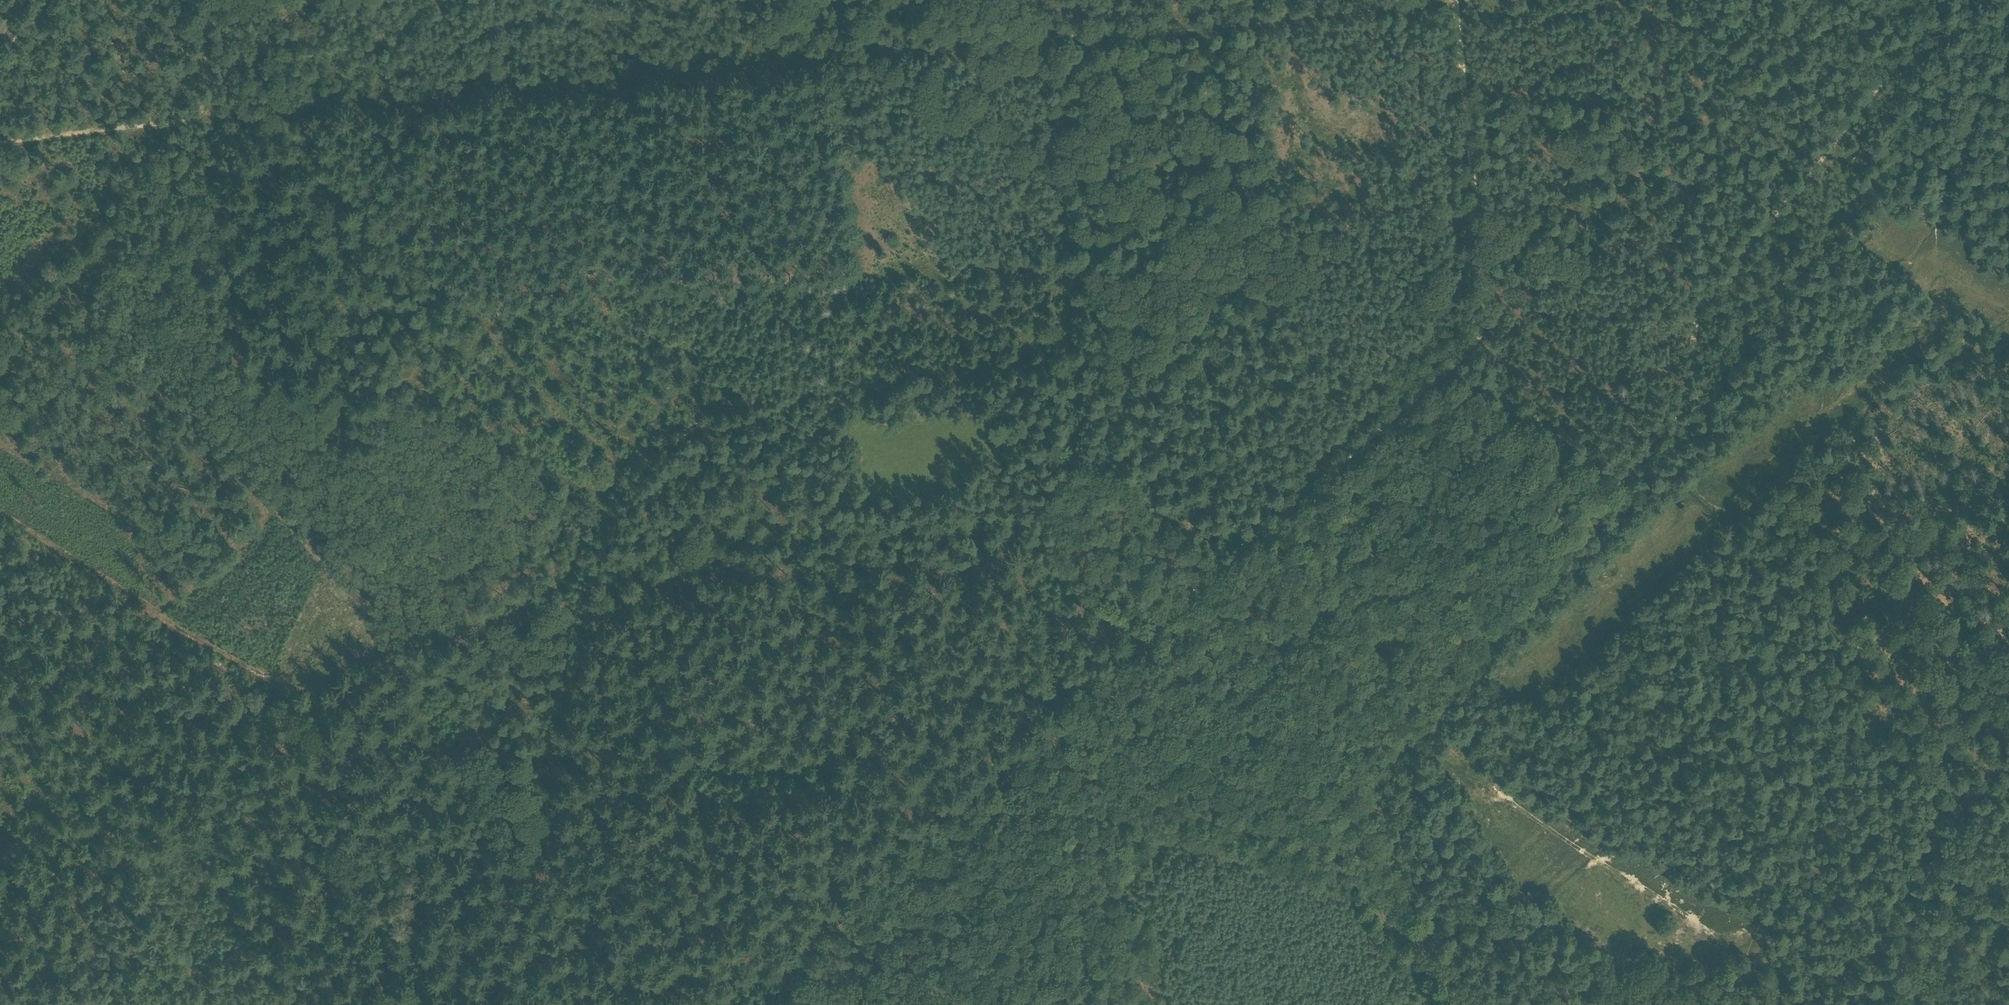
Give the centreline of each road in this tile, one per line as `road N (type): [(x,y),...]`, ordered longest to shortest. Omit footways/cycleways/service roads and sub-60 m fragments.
road 1 (track): [(0,912),(57,878),(180,837),(285,789),(532,617),(565,580),(631,459),(834,390),(1016,365),(1055,369),(1073,386),(1077,447),(1225,564)]
road 2 (track): [(1455,0),(1487,326),(1144,636),(1316,780),(1353,864),(1460,1004)]
road 3 (track): [(1933,0),(1903,59),(1699,307),(1696,387),(1375,786),(1421,885),(1431,929),(1483,1004)]
road 4 (track): [(208,115),(1406,0)]
road 5 (track): [(2008,307),(1976,290),(1952,291),(1919,315),(1566,670),(1517,705),(1479,776)]
road 6 (track): [(1144,636),(718,1004)]
road 7 (track): [(623,466),(270,109)]
road 8 (track): [(1036,0),(1073,386)]
road 9 (track): [(200,0),(208,115),(0,136)]
road 10 (track): [(1479,776),(1658,893),(1739,934),(1747,952)]
road 11 (track): [(0,679),(121,857)]
road 12 (track): [(443,0),(270,109)]
road 13 (track): [(999,1004),(841,900)]

